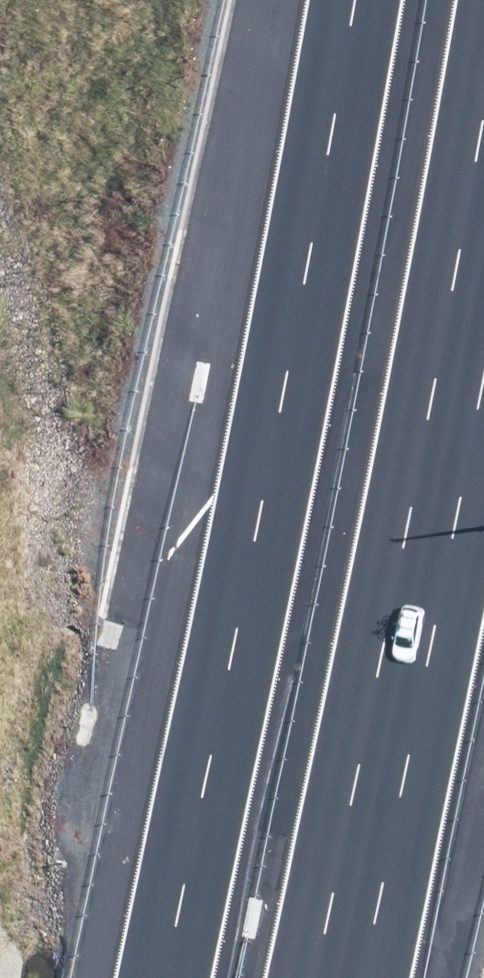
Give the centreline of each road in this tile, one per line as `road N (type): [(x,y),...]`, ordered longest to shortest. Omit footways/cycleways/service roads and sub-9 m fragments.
road 1 (motorway): [(168,977),(229,732),(362,0)]
road 2 (motorway): [(483,254),(389,767),(336,977)]

